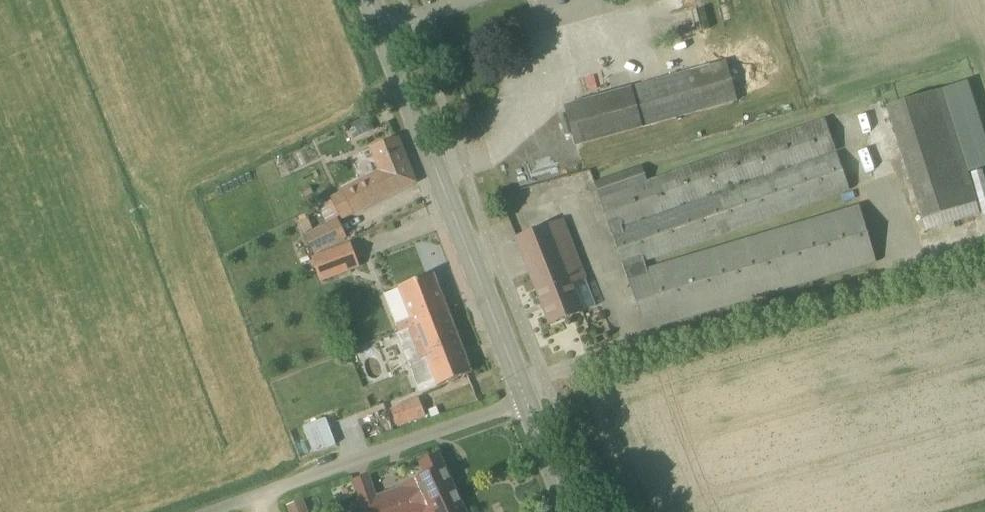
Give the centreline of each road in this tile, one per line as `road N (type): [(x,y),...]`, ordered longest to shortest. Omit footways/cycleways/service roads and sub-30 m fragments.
road 1 (secondary): [(523,403),(365,0)]
road 2 (unclassified): [(230,511),(523,403)]

